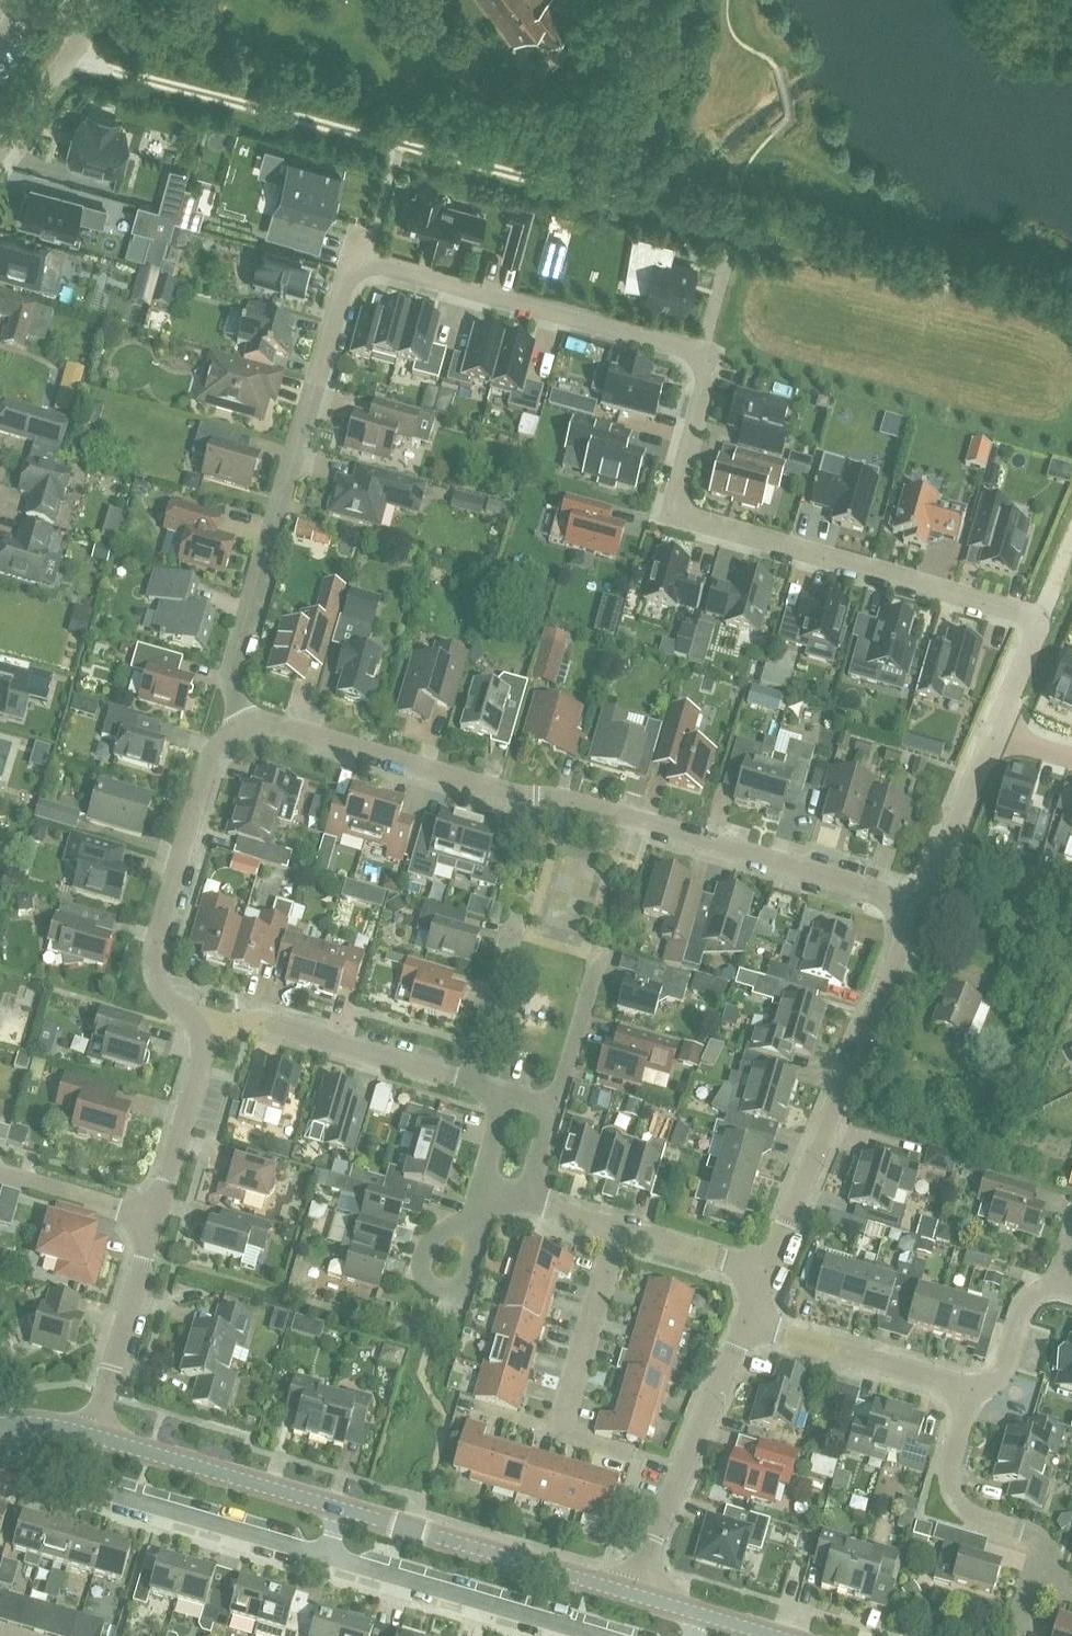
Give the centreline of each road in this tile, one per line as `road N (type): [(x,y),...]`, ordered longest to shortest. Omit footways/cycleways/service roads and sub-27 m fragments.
road 1 (residential): [(244,728),(237,657),(353,254),(702,351)]
road 2 (residential): [(905,904),(574,803),(503,791),(287,727),(244,728)]
road 3 (residential): [(68,54),(617,200)]
road 4 (residential): [(702,351),(712,353),(673,512),(1039,619)]
road 5 (residential): [(763,1275),(903,943),(905,904)]
road 6 (track): [(732,229),(1071,312)]
road 7 (residential): [(203,1037),(161,993),(154,953),(213,757),(244,728)]
road 8 (residential): [(327,1557),(8,1467)]
road 9 (tertiary): [(635,1594),(342,1508)]
road 10 (residential): [(635,1594),(746,1325)]
road 11 (residential): [(471,1085),(274,1028),(203,1037)]
road 12 (residential): [(591,1635),(327,1557)]
road 13 (tertiary): [(342,1508),(94,1435)]
road 14 (residential): [(1031,1579),(1039,1548),(1027,1534),(965,1512),(956,1498),(951,1475),(966,1390)]
road 15 (residential): [(746,1325),(966,1390)]
road 16 (residential): [(94,1435),(152,1223)]
road 17 (residential): [(561,1436),(618,1231)]
road 18 (residential): [(152,1223),(203,1037)]
road 19 (residential): [(991,737),(930,884),(905,904)]
road 20 (residential): [(152,1223),(0,1175)]
road 21 (residential): [(554,1108),(599,960)]
road 22 (residential): [(966,1390),(999,1376),(1020,1310),(1033,1295),(1061,1288)]
road 23 (residential): [(464,1236),(449,1232),(429,1241),(427,1275),(448,1287),(462,1284),(474,1273),(474,1246)]
road 24 (residential): [(763,1275),(618,1231)]
road 25 (residential): [(471,1085),(507,939)]
road 26 (residential): [(1039,619),(991,737)]
road 27 (residential): [(732,229),(702,351)]

